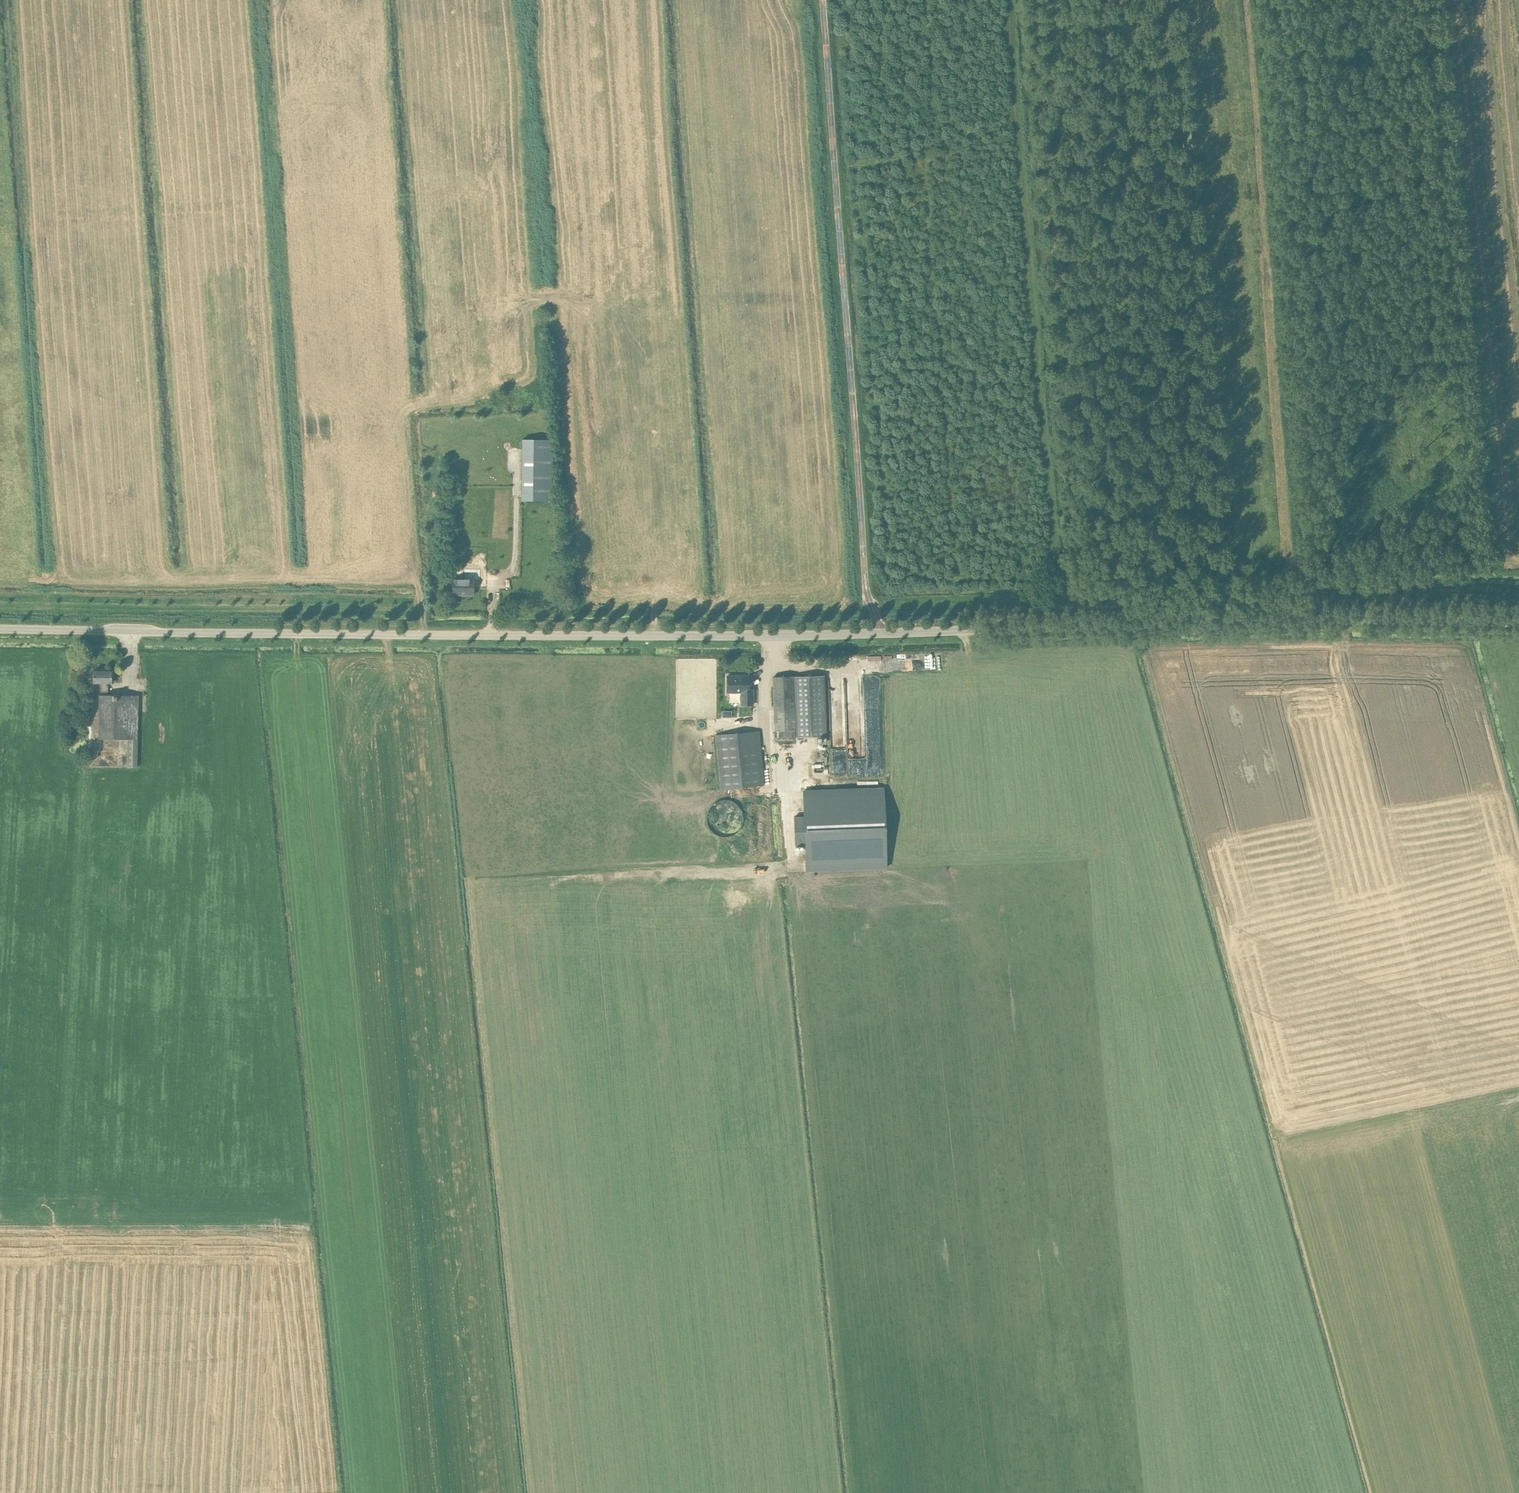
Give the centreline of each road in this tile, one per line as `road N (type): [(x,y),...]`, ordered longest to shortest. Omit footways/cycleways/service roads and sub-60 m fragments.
road 1 (unclassified): [(0,630),(749,636),(1225,621),(1518,623)]
road 2 (track): [(877,632),(865,578),(822,0)]
road 3 (track): [(1060,626),(1008,0)]

